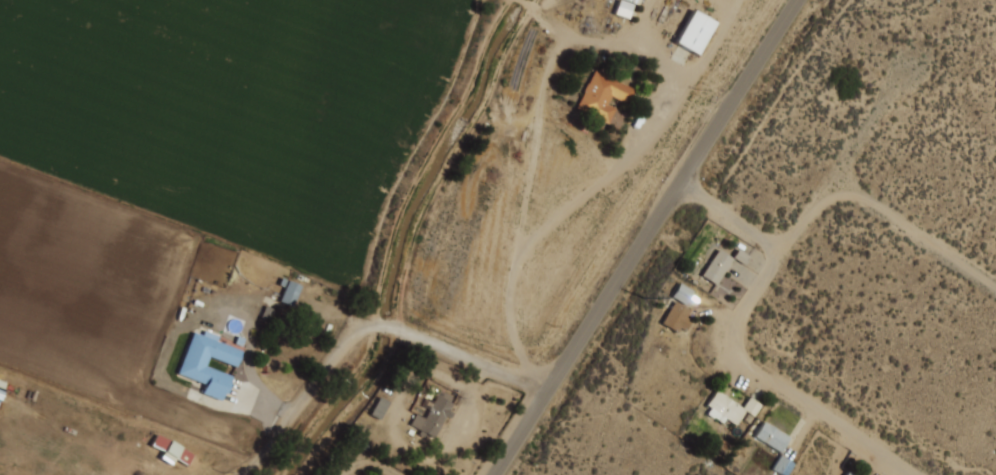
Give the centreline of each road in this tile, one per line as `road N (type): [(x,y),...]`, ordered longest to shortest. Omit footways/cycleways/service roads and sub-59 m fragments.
road 1 (tertiary): [(799,0),(495,474)]
road 2 (residential): [(550,387),(420,332),(369,324),(270,448),(237,474)]
road 3 (residential): [(736,344),(747,364),(918,474)]
road 4 (residential): [(736,344),(736,324),(825,197)]
road 5 (residential): [(682,181),(782,250)]

